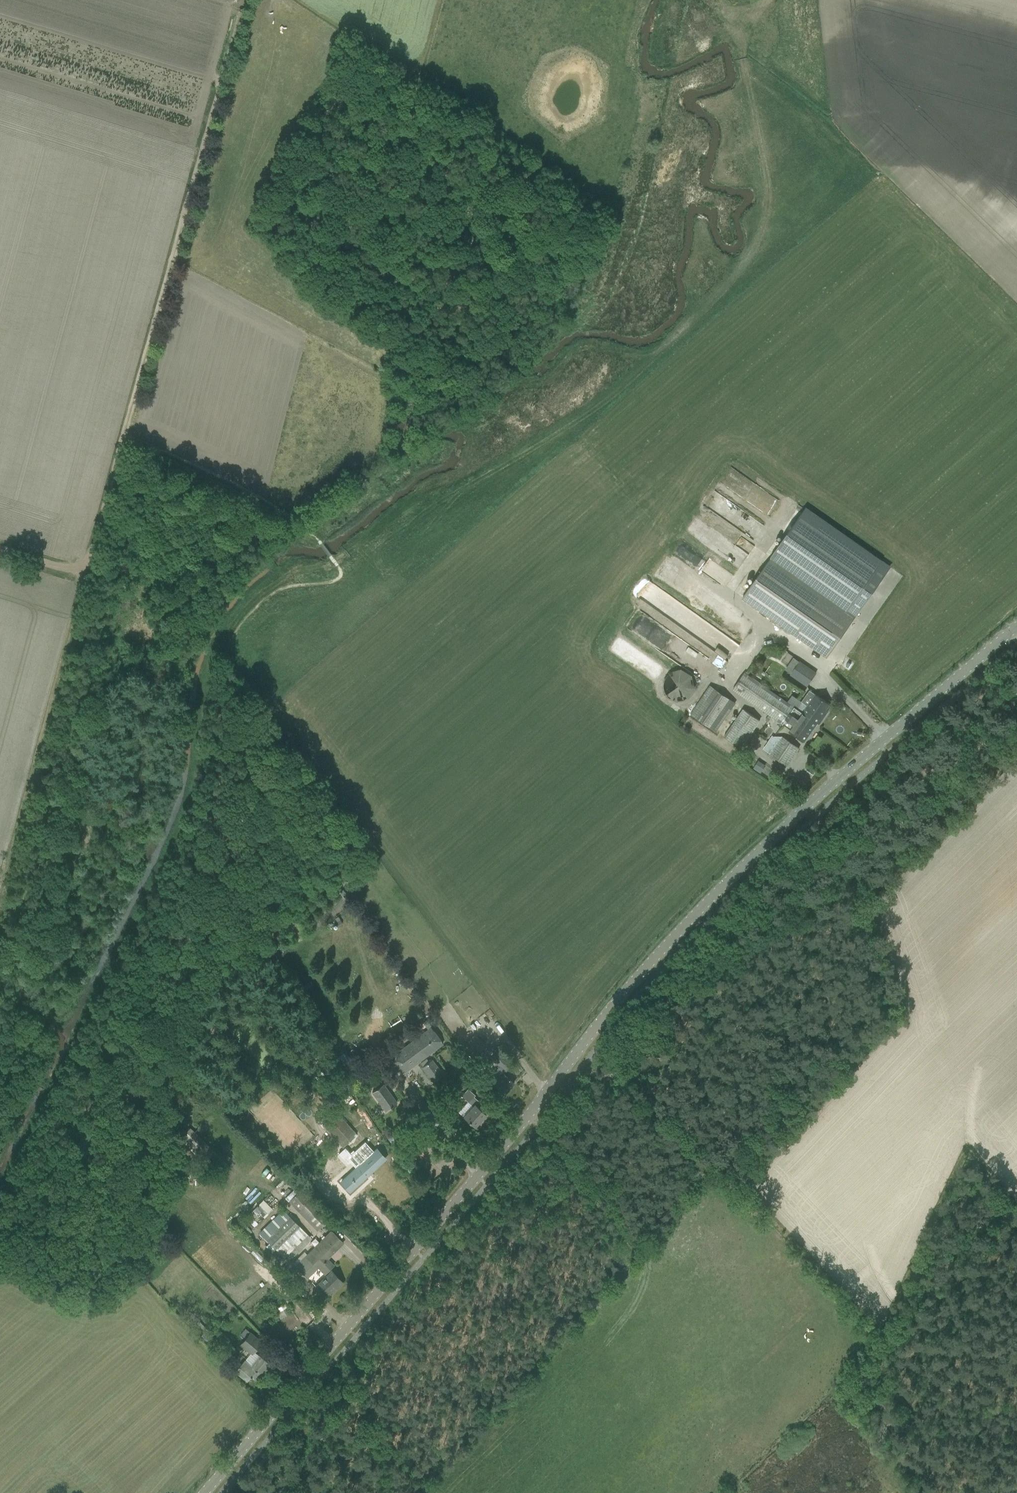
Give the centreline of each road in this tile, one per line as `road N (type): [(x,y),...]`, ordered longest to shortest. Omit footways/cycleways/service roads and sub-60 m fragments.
road 1 (tertiary): [(205,1492),(652,961),(897,725),(1016,626)]
road 2 (track): [(0,550),(85,576),(247,0)]

